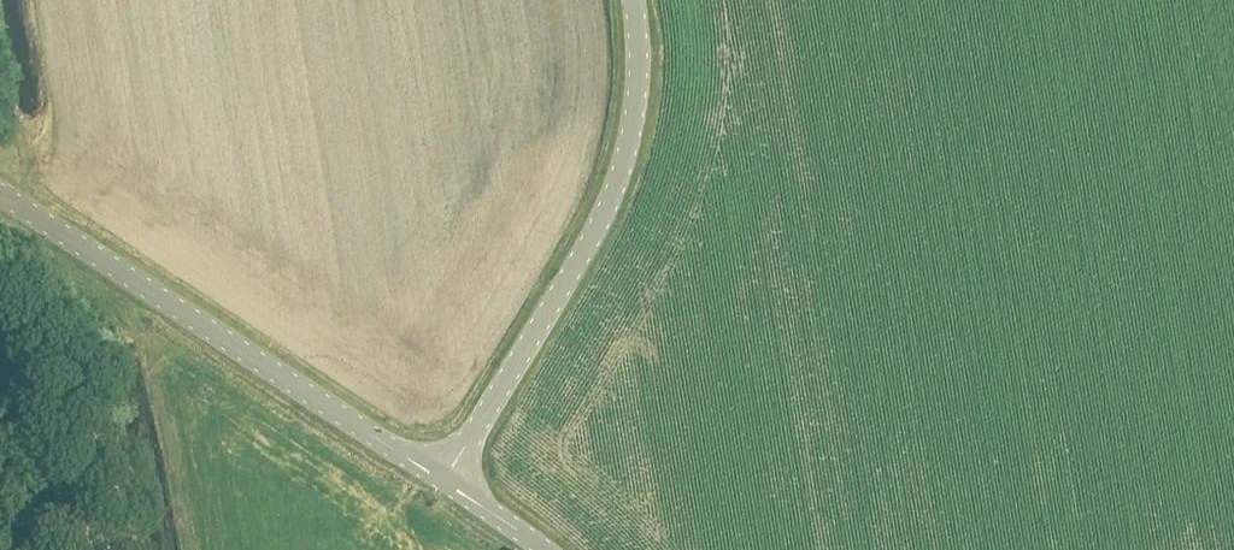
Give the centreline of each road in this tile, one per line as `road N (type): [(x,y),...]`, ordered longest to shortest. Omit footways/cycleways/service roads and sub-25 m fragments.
road 1 (unclassified): [(447,483),(0,191)]
road 2 (unclassified): [(447,483),(605,221),(640,89),(632,0)]

